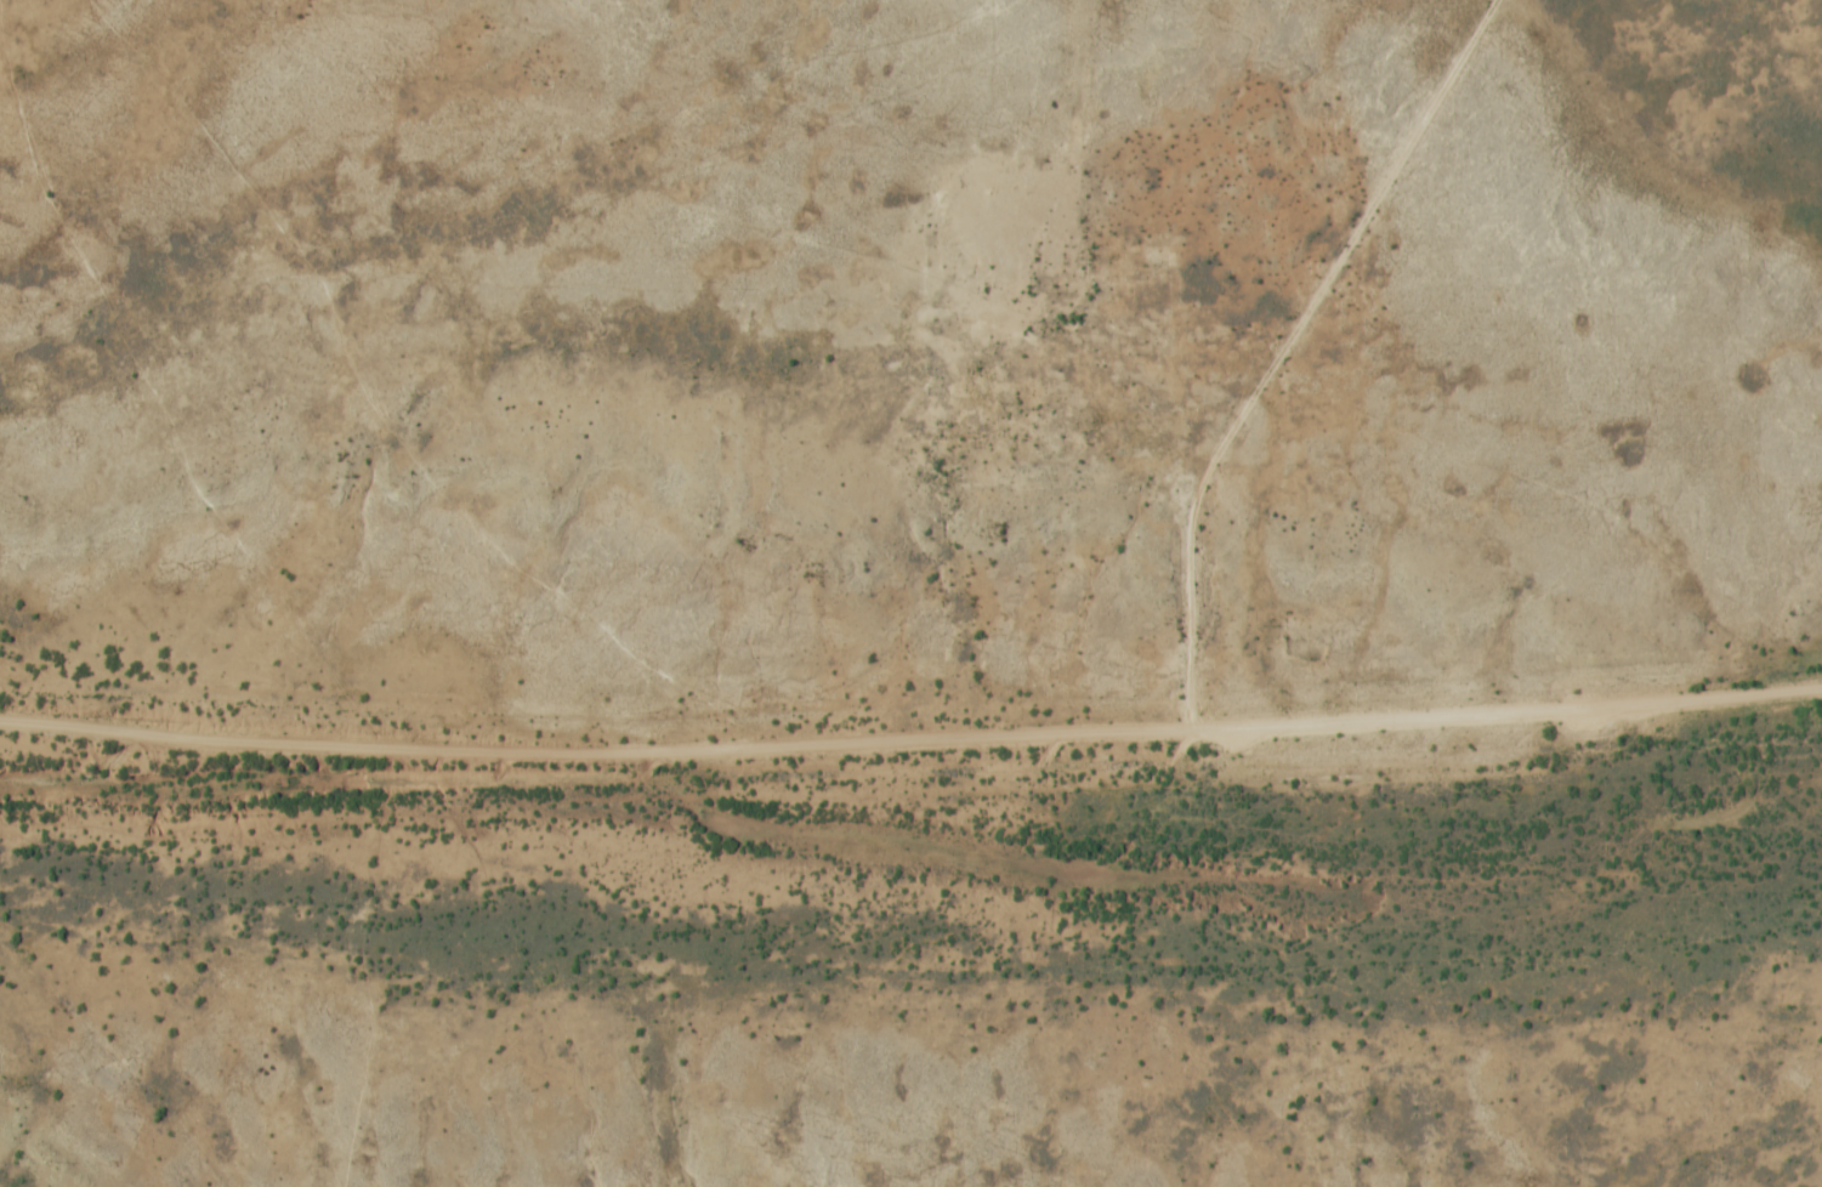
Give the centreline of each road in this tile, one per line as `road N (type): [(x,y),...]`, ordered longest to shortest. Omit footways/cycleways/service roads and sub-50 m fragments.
road 1 (residential): [(1185,716),(626,755),(233,744),(0,715)]
road 2 (residential): [(1185,716),(1188,504),(1497,0)]

